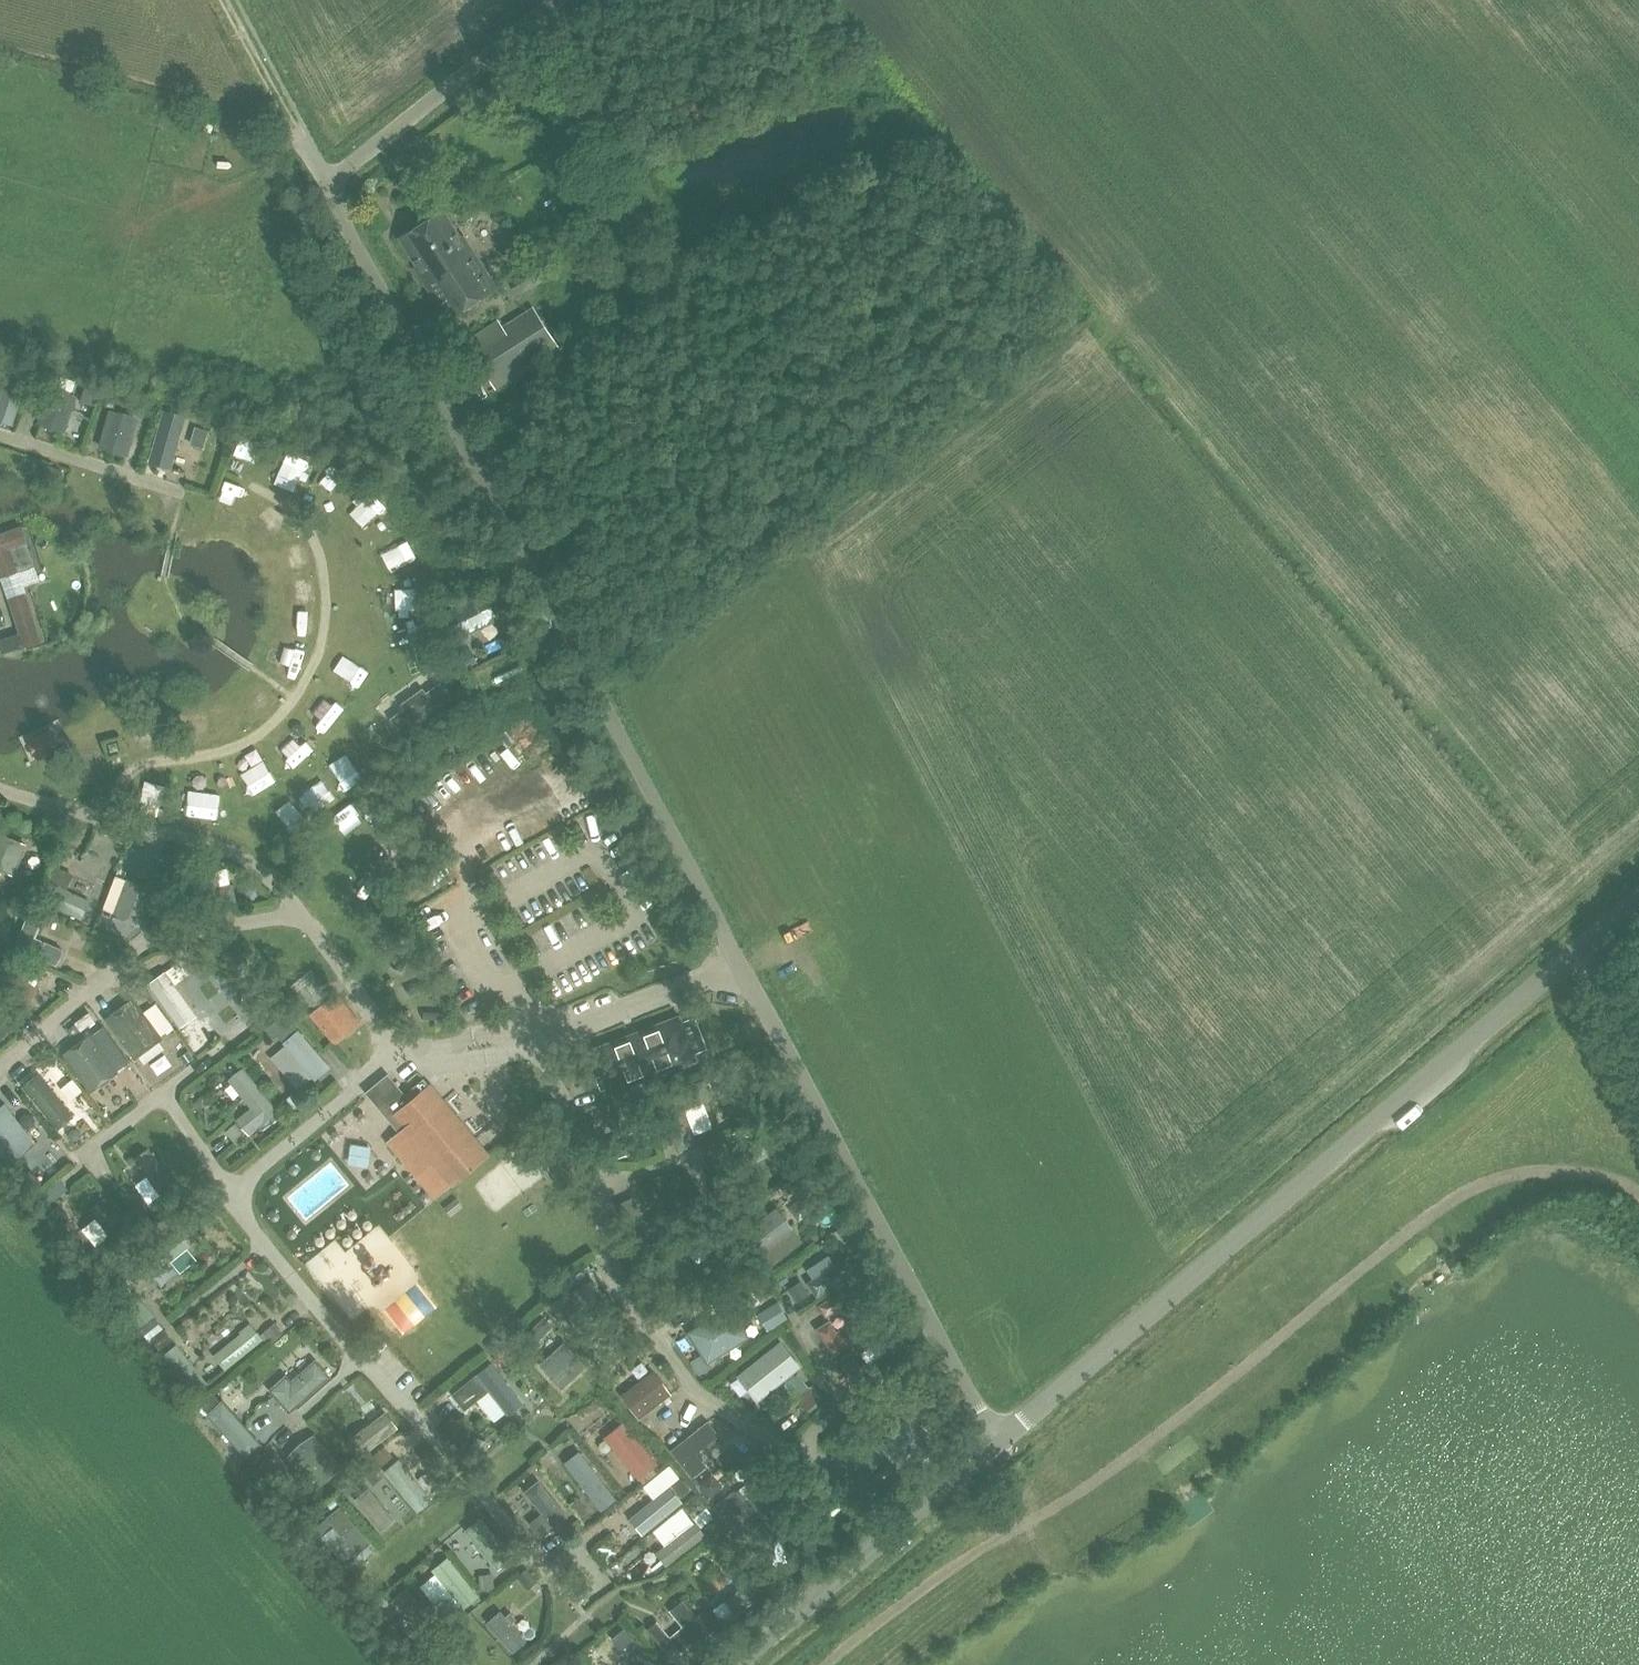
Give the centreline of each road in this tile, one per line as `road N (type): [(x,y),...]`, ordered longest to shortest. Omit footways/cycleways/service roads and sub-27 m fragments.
road 1 (unclassified): [(997,1443),(325,185)]
road 2 (track): [(826,1664),(931,1579),(1024,1528),(1203,1400),(1474,1187),(1524,1171),(1606,1178),(1638,1194)]
road 3 (unclassified): [(997,1443),(1638,905)]
road 4 (unclassified): [(734,1664),(997,1443)]
road 5 (unclassified): [(325,185),(557,0)]
road 6 (track): [(307,154),(225,0)]

